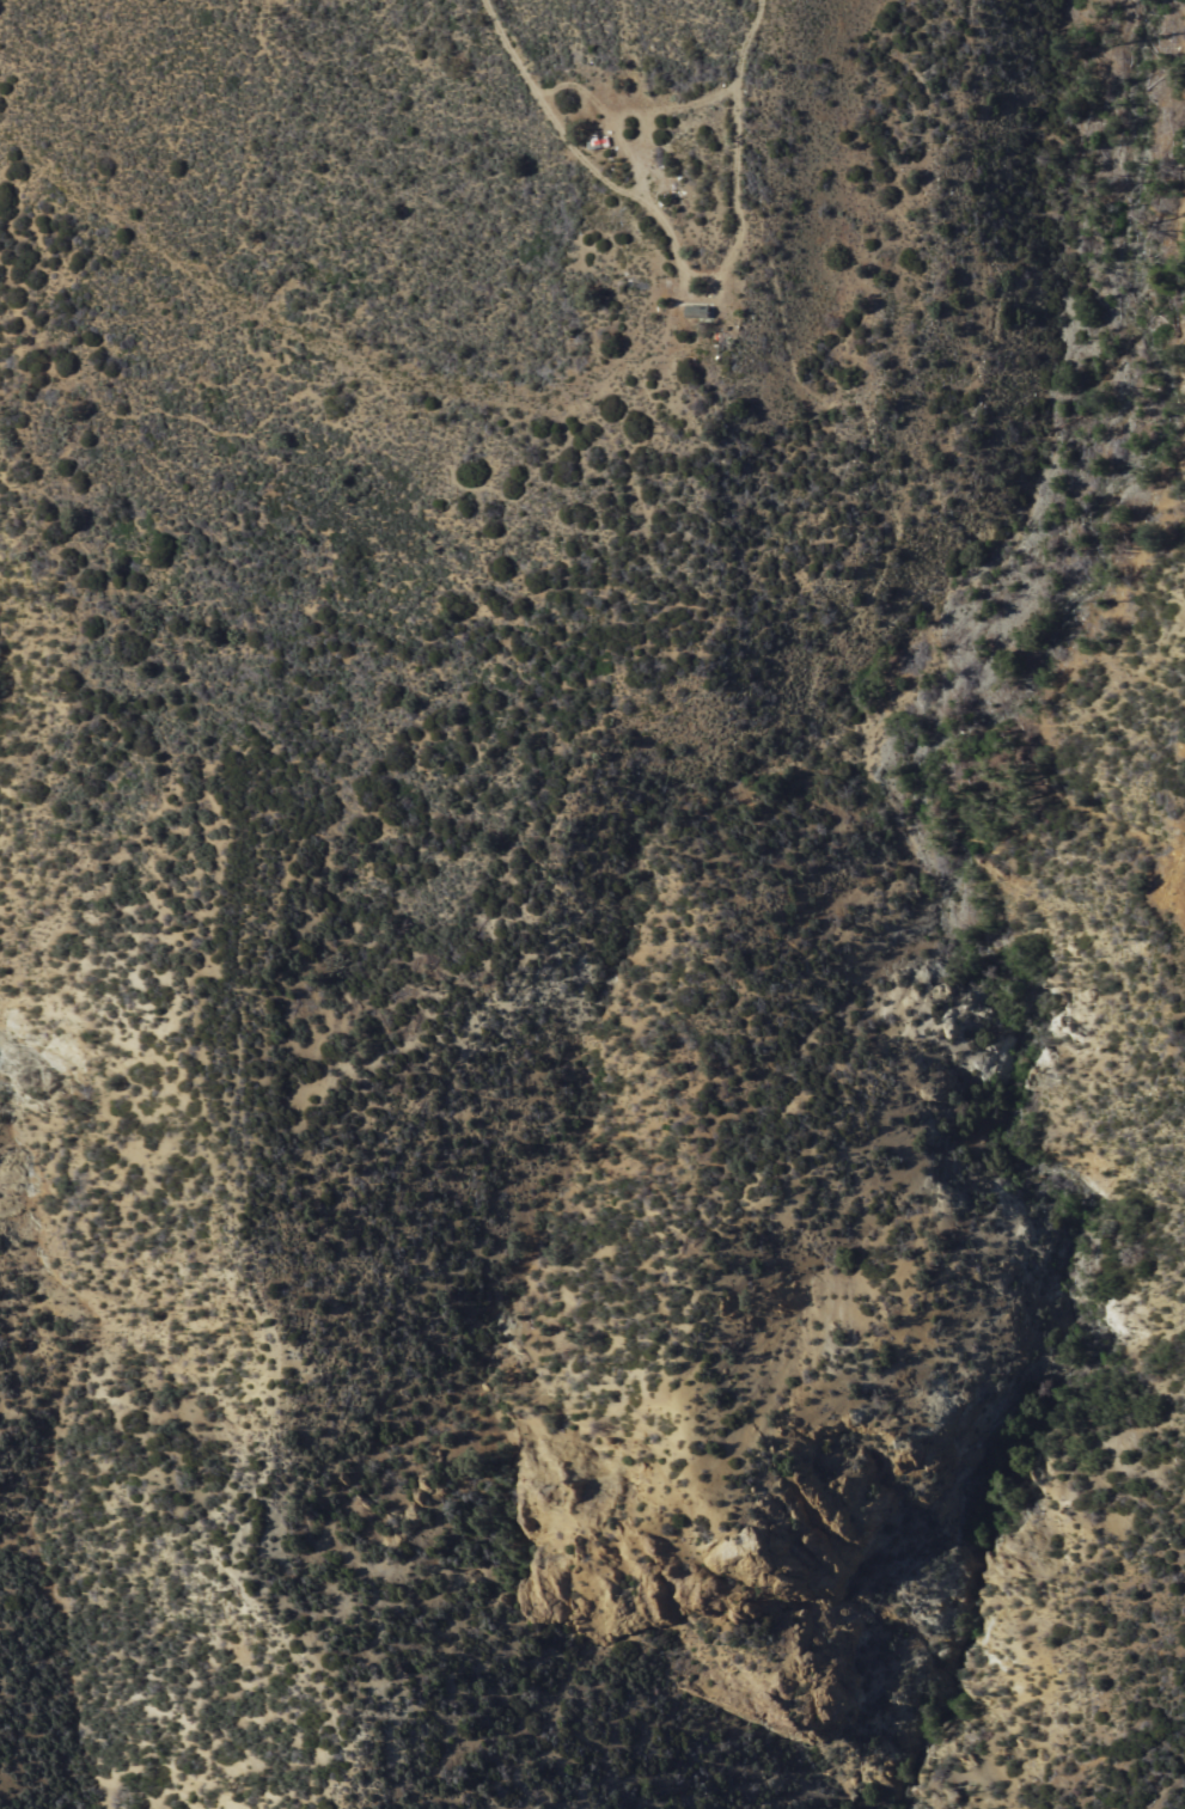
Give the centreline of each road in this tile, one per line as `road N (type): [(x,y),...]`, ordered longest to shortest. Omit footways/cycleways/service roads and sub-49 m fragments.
road 1 (residential): [(484,0),(574,153),(600,182),(654,214),(686,275)]

